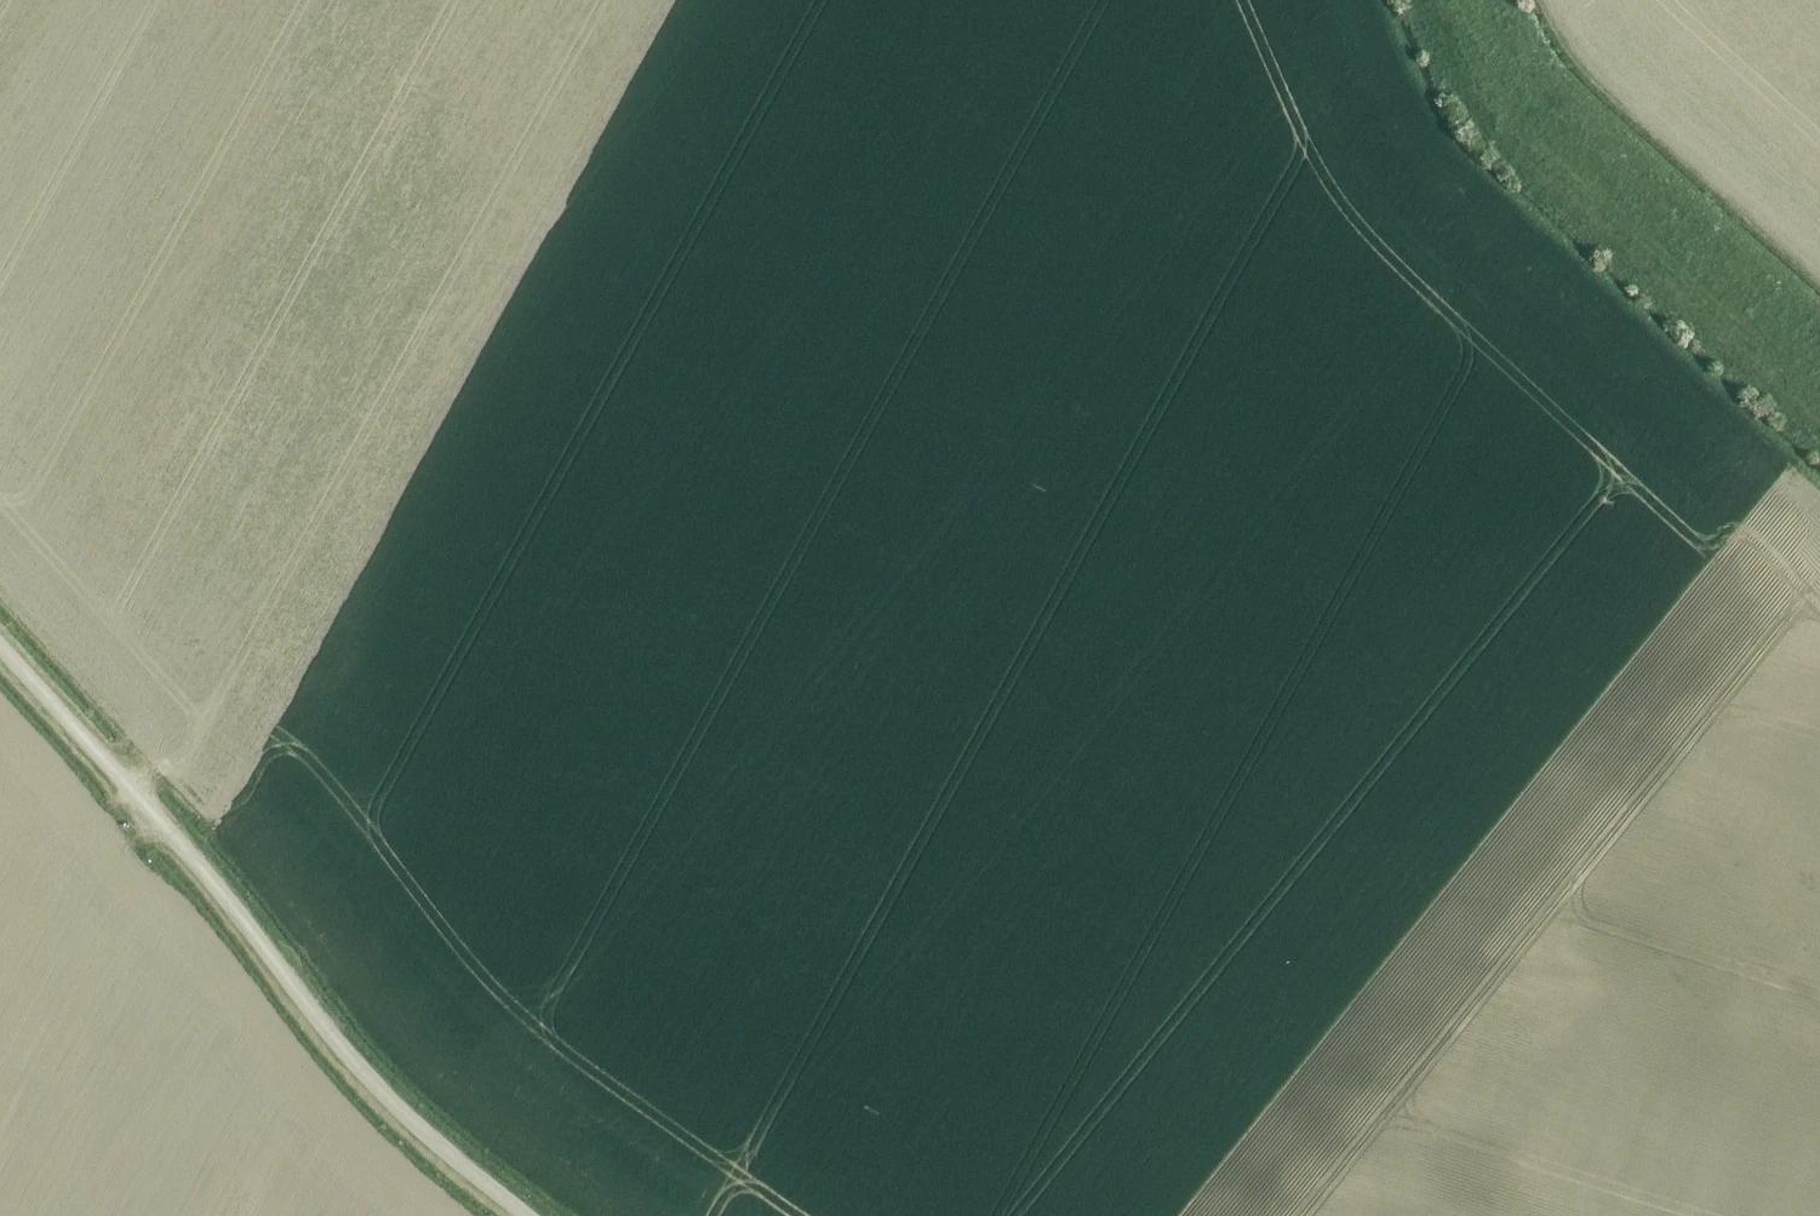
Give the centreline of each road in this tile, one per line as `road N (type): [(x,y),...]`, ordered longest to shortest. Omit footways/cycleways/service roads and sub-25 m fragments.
road 1 (unclassified): [(521,1215),(363,1072),(145,808),(0,649)]

